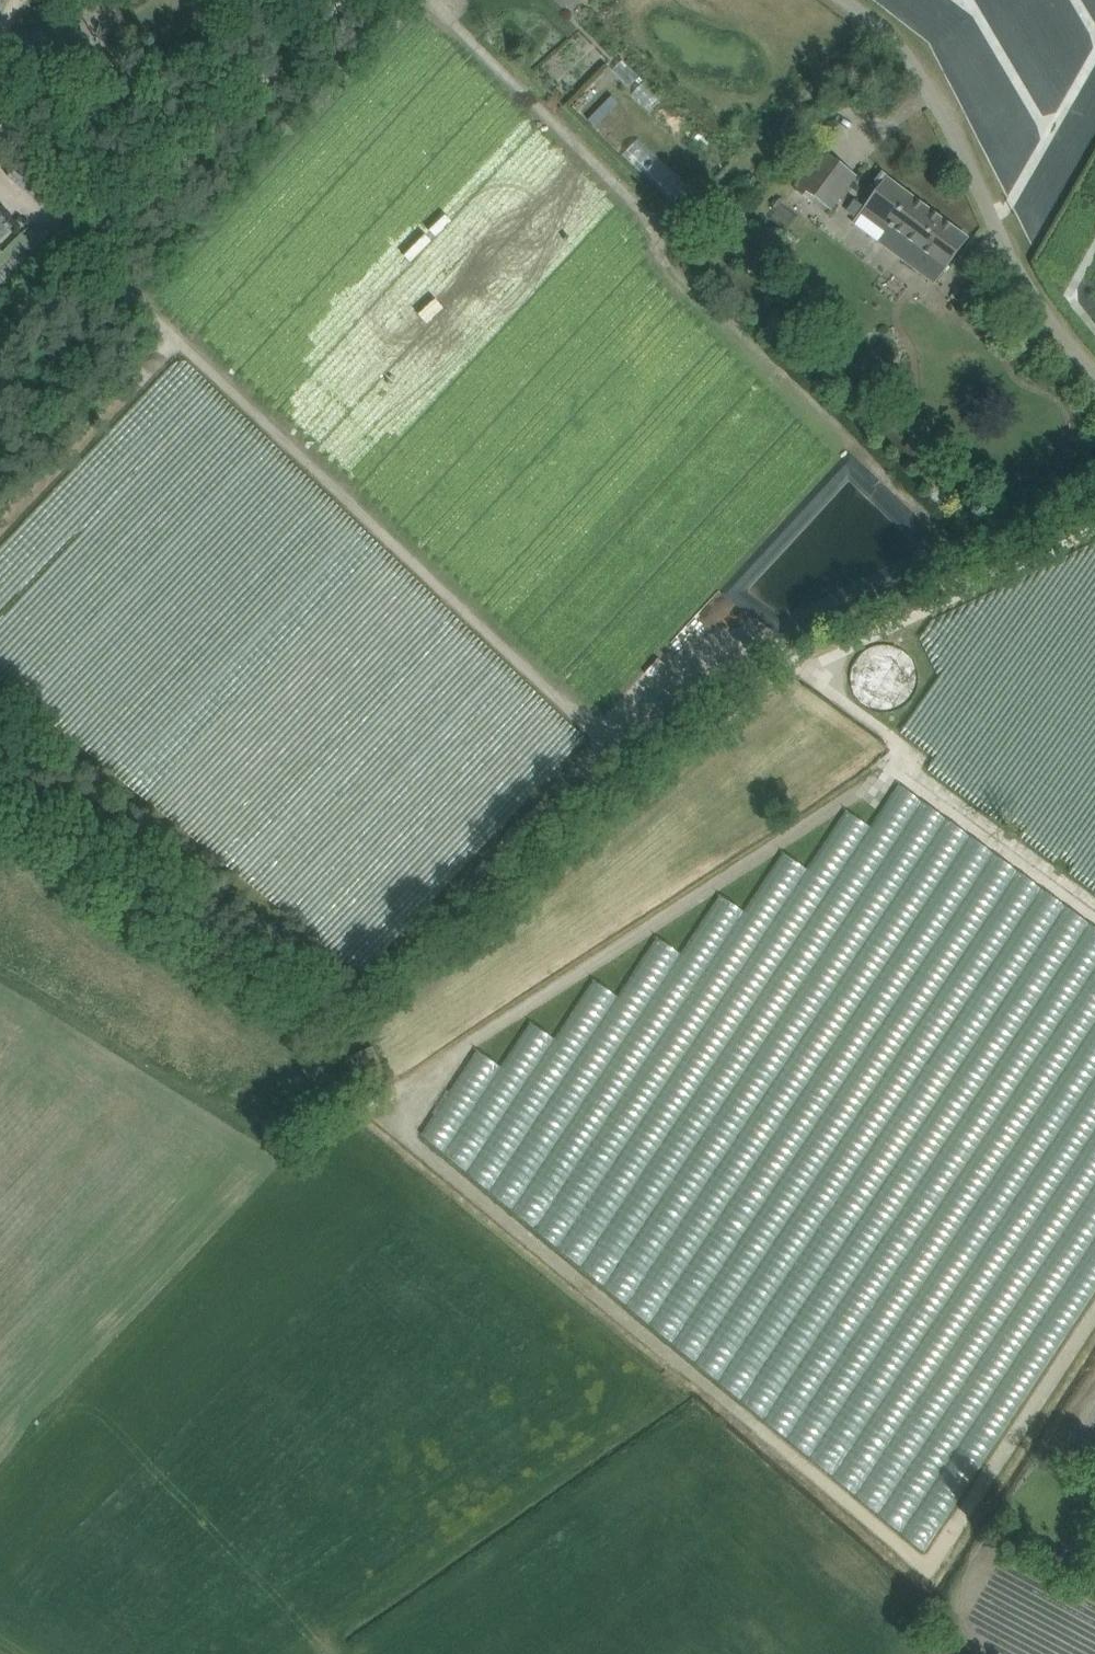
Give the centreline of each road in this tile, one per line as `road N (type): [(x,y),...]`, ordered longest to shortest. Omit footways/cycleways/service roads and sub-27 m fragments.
road 1 (track): [(0,336),(345,0)]
road 2 (unclassified): [(1094,375),(1034,303),(942,111),(885,29),(847,0)]

